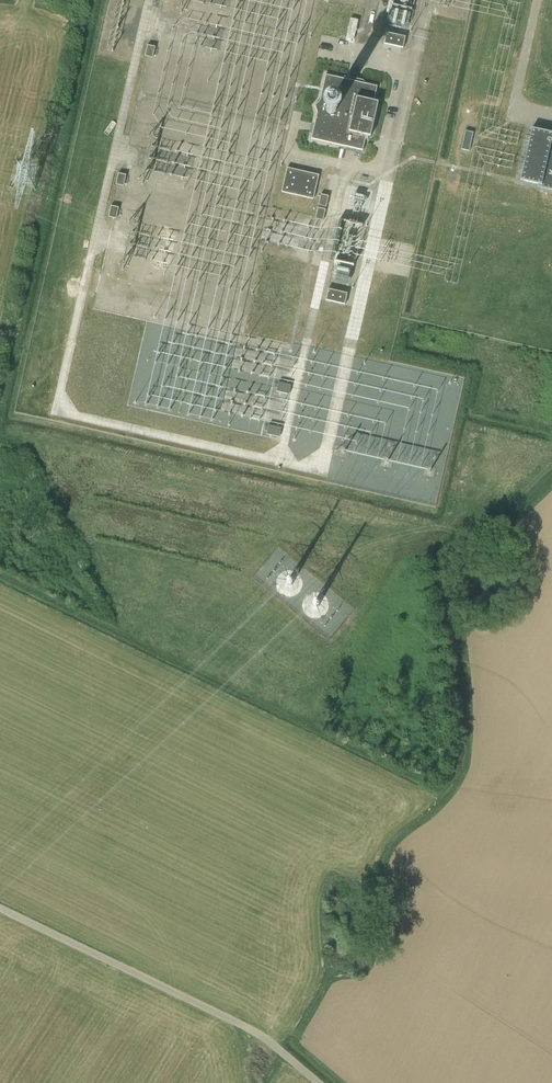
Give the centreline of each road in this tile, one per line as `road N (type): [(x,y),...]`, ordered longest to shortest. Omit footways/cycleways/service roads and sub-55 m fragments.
road 1 (track): [(429,797),(450,766),(456,728),(433,593),(438,566),(551,465)]
road 2 (unclassified): [(318,1082),(258,1033),(0,908)]

